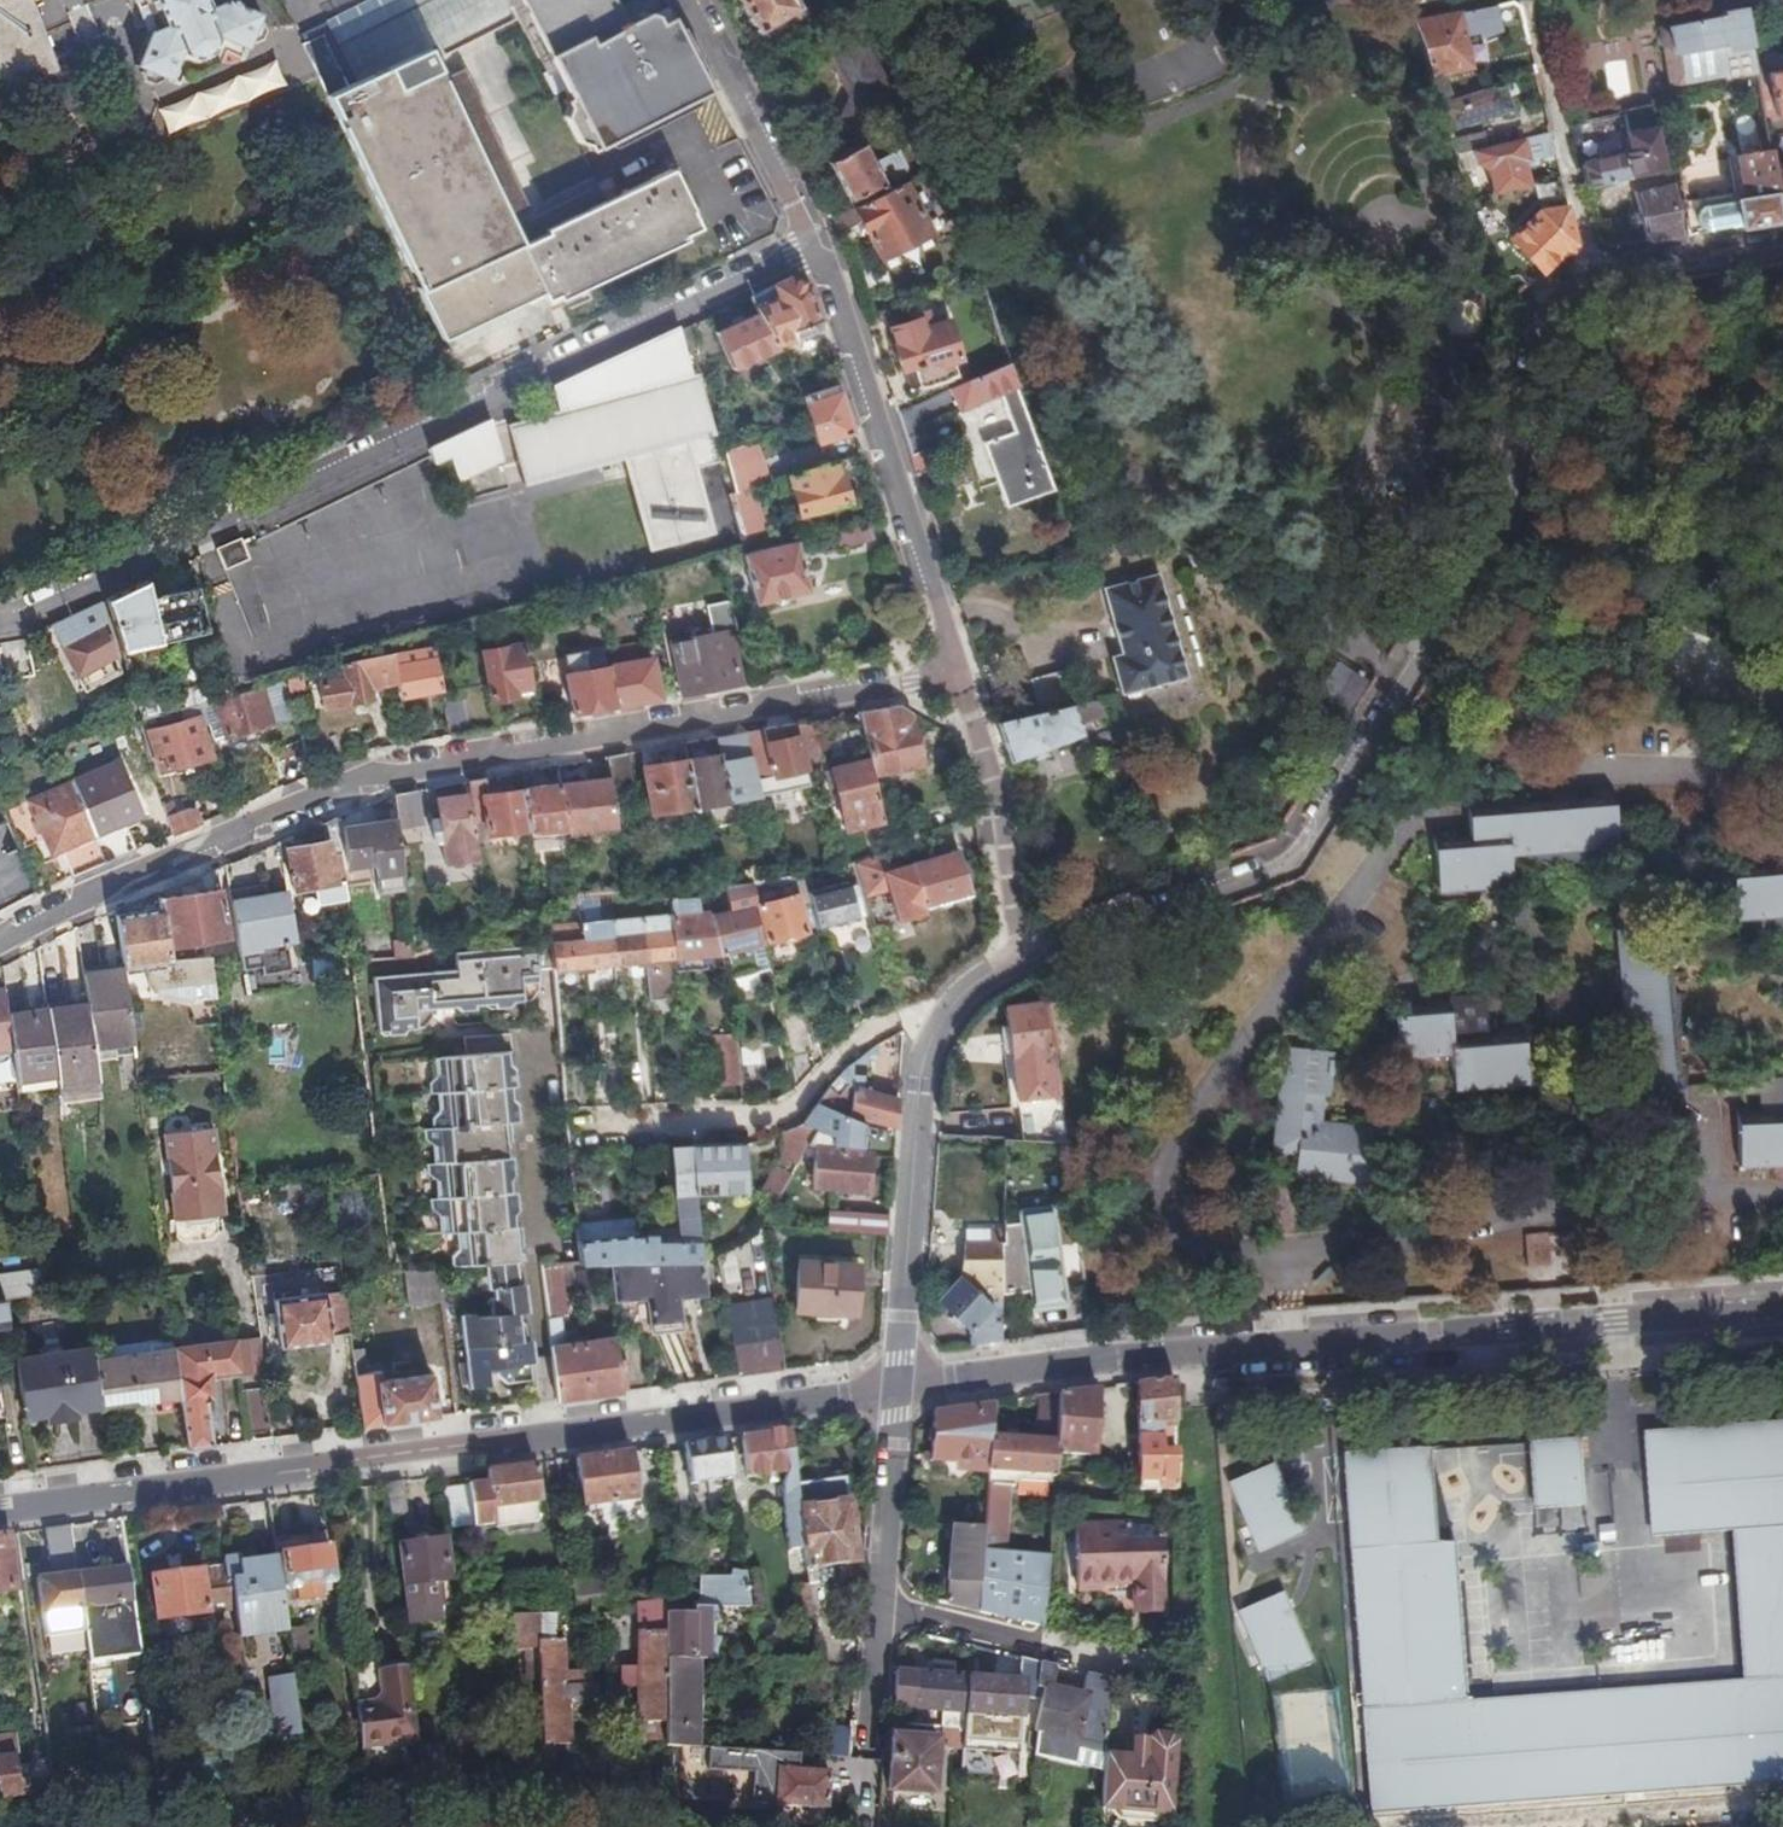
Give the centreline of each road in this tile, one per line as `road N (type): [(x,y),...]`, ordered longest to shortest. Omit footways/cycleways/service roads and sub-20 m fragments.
road 1 (residential): [(959,675),(838,284),(815,249),(0,622)]
road 2 (residential): [(1023,955),(1294,860),(1500,536),(1530,318),(1546,293),(1567,277),(1782,246)]
road 3 (residential): [(0,943),(203,846),(381,775),(959,675)]
road 4 (residential): [(897,1388),(0,1508)]
road 5 (residential): [(1782,1307),(1221,1348),(897,1388)]
road 6 (residential): [(897,1388),(922,1069),(934,1026),(972,986),(1023,955)]
road 7 (residential): [(1023,955),(1006,815),(959,675)]
road 8 (residential): [(1160,1678),(883,1610)]
road 9 (residential): [(883,1610),(897,1388)]
road 10 (residential): [(884,1762),(871,1750),(883,1610)]

